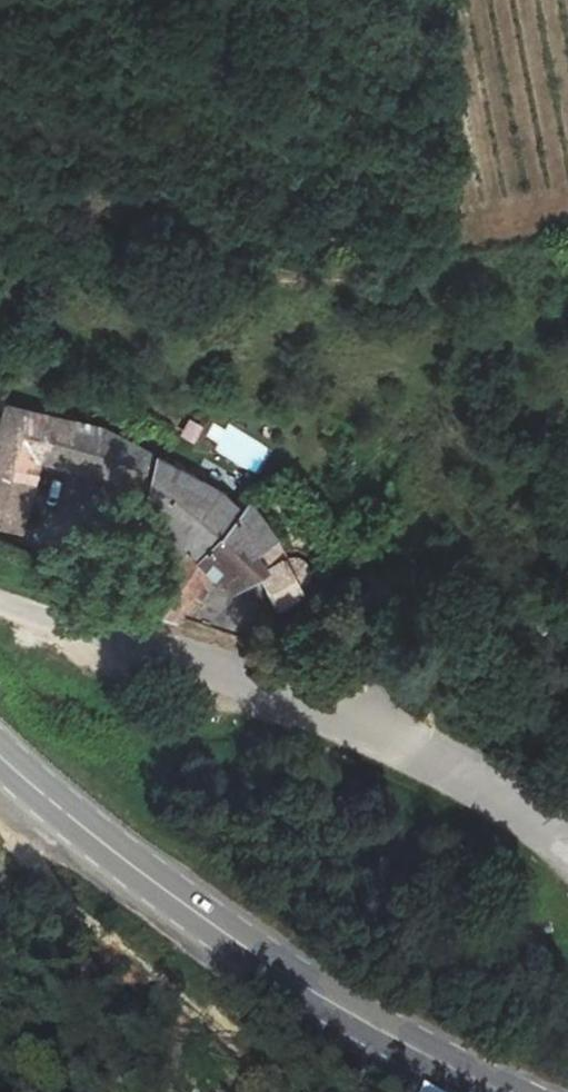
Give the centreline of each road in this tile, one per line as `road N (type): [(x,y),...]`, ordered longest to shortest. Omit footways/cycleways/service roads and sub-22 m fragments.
road 1 (unclassified): [(567,851),(393,736),(0,602)]
road 2 (primary): [(499,1091),(229,936),(0,753)]

